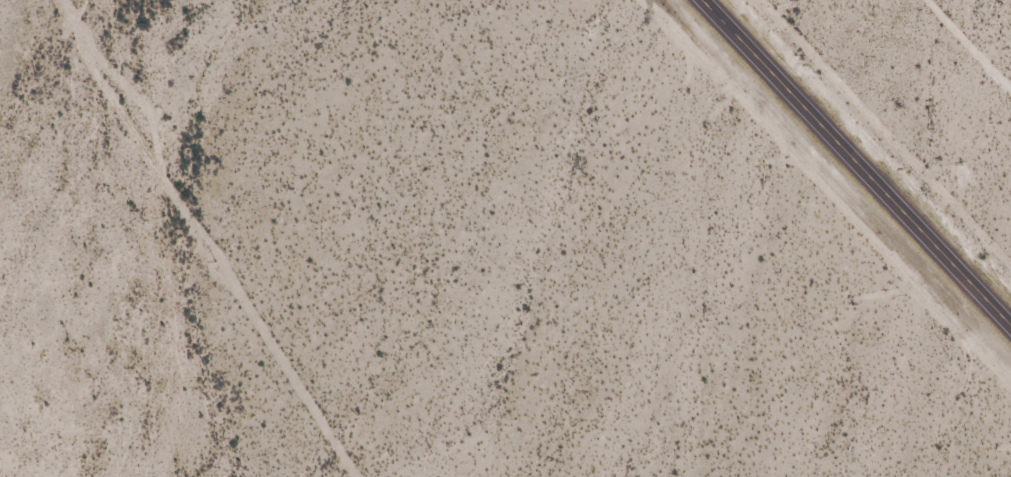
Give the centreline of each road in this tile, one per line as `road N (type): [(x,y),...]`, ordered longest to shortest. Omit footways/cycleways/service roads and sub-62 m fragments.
road 1 (primary): [(1010,315),(714,0)]

